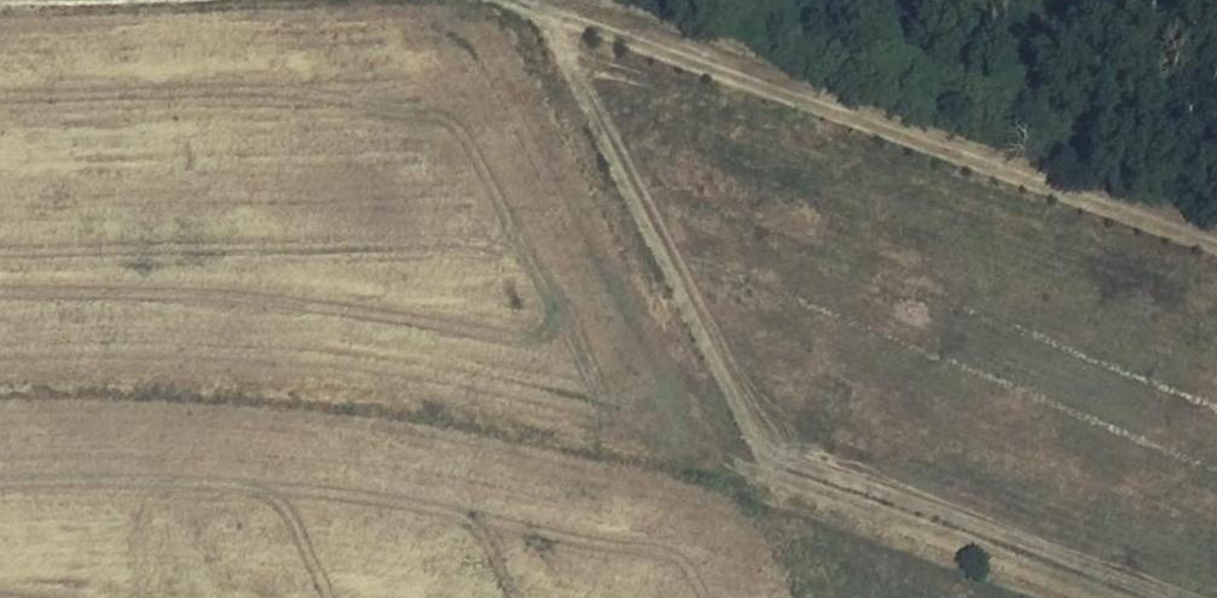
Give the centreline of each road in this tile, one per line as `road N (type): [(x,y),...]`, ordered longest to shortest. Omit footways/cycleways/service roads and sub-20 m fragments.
road 1 (track): [(548,10),(760,447),(1164,597)]
road 2 (track): [(511,0),(1216,240)]

